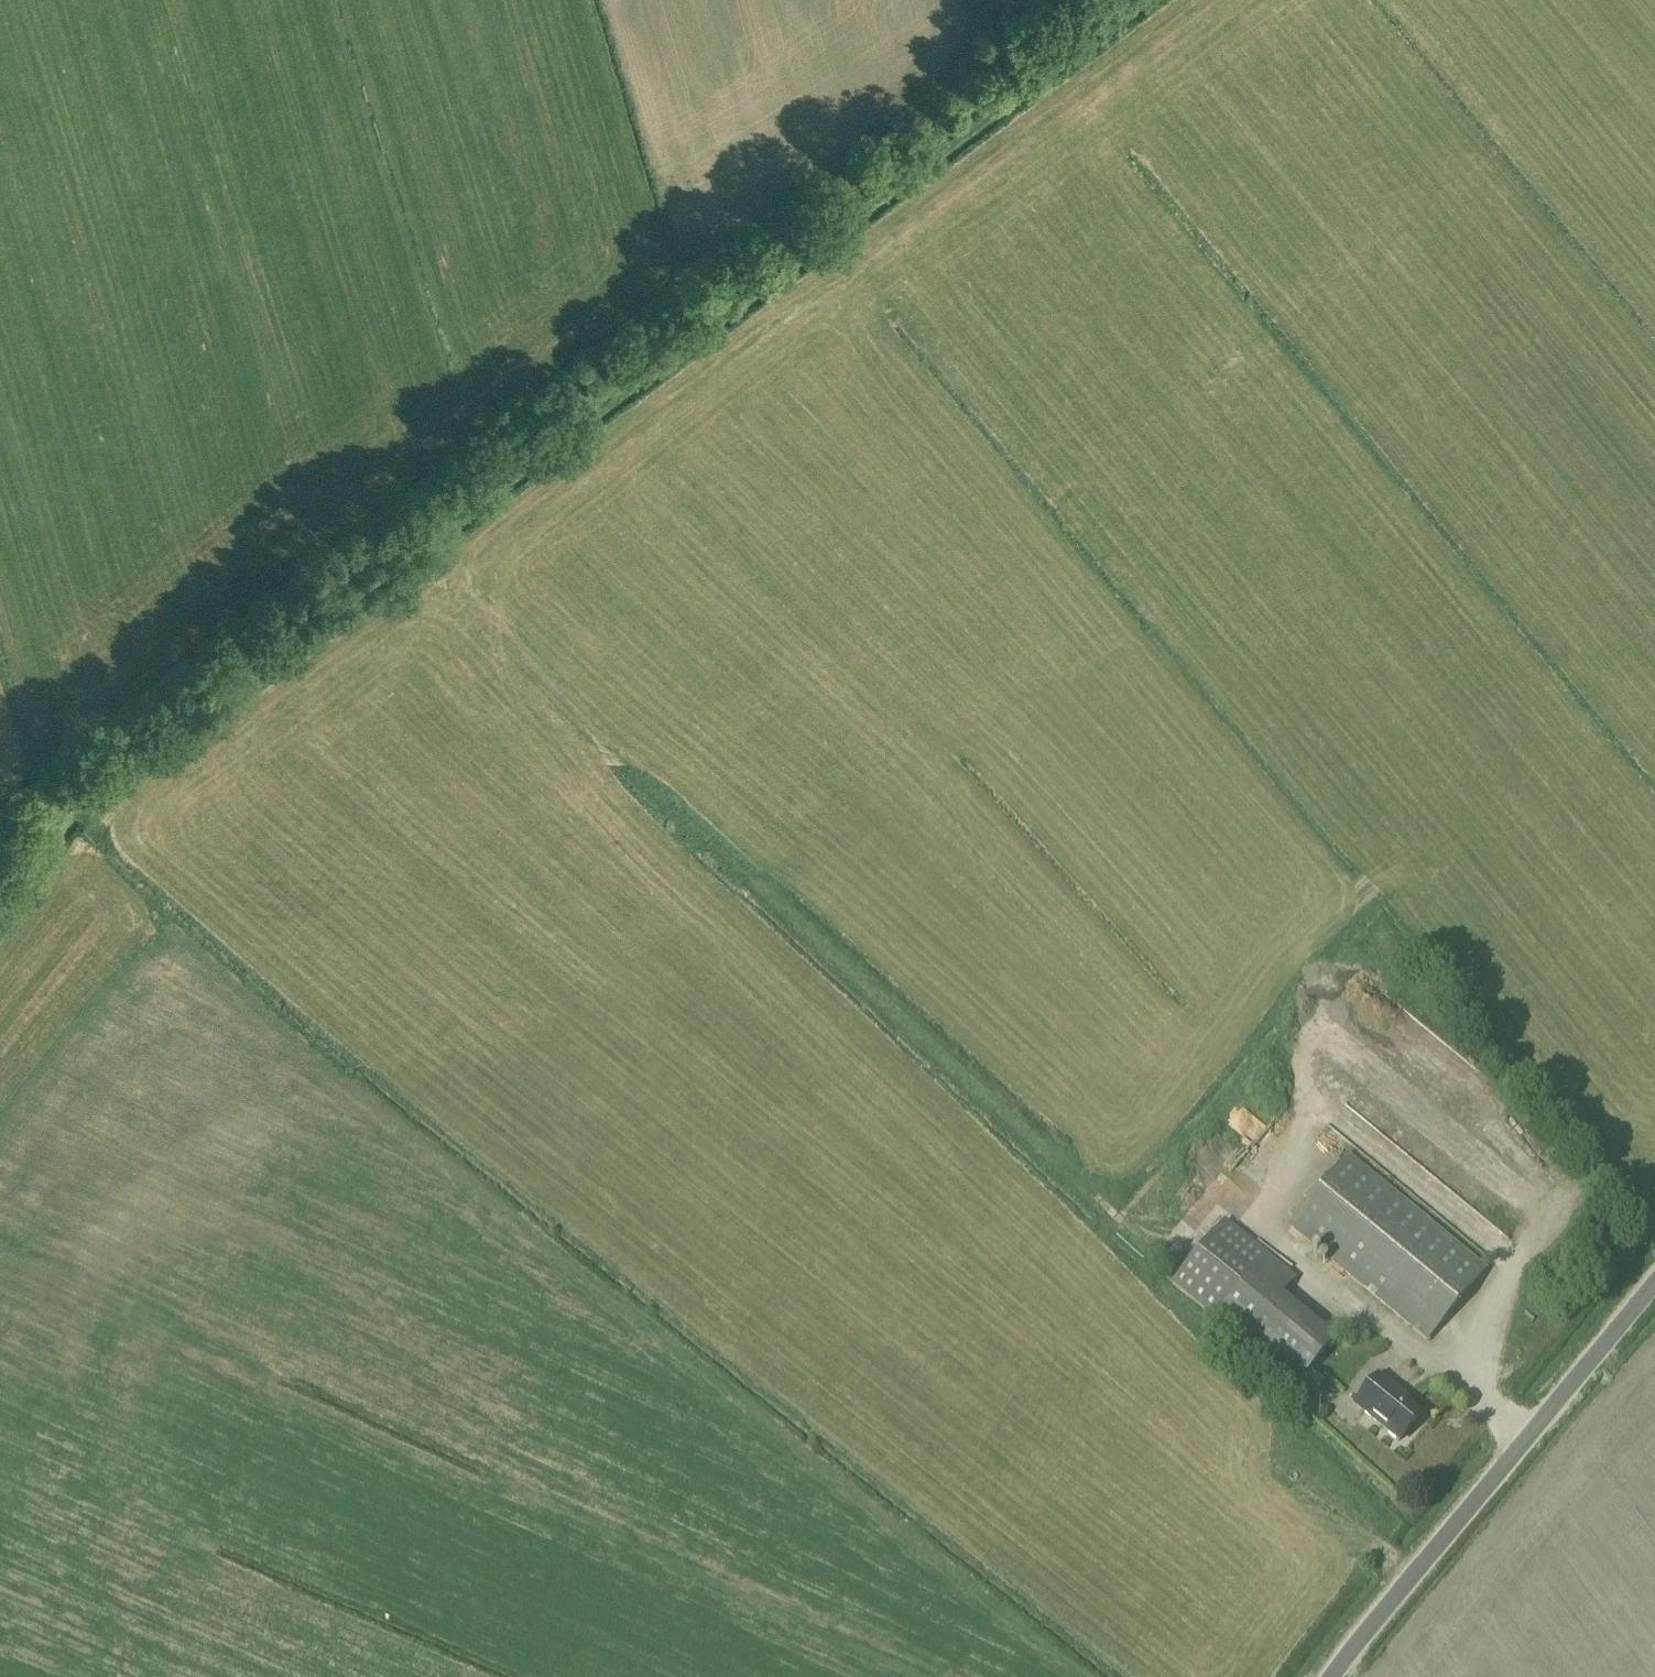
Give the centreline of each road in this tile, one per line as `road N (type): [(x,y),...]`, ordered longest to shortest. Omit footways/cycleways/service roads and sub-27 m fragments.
road 1 (unclassified): [(1332,1676),(1654,1285)]

